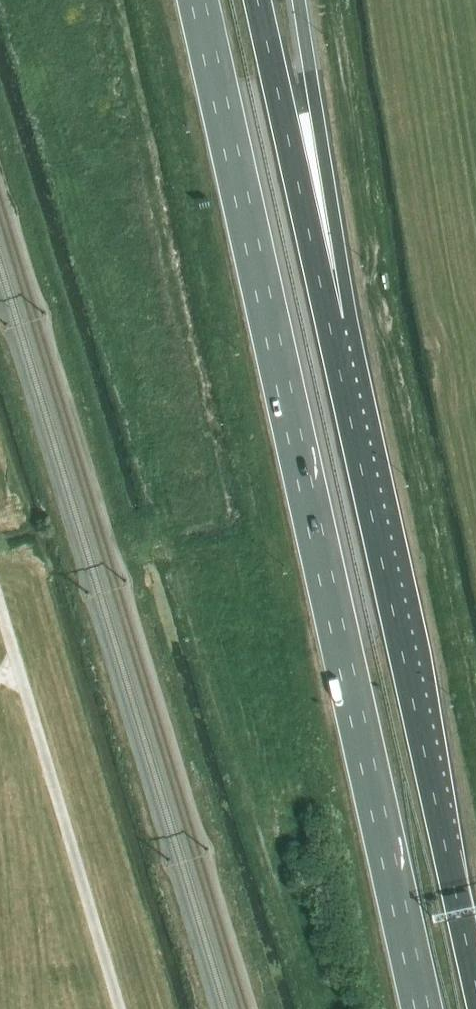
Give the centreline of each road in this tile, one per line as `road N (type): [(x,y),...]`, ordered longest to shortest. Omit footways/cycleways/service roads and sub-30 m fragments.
road 1 (trunk): [(198,0),(424,1008)]
road 2 (trunk): [(475,984),(329,322)]
road 3 (track): [(0,602),(121,1008)]
road 4 (trunk): [(329,322),(257,0)]
road 5 (trunk): [(329,322),(315,103),(298,0)]

